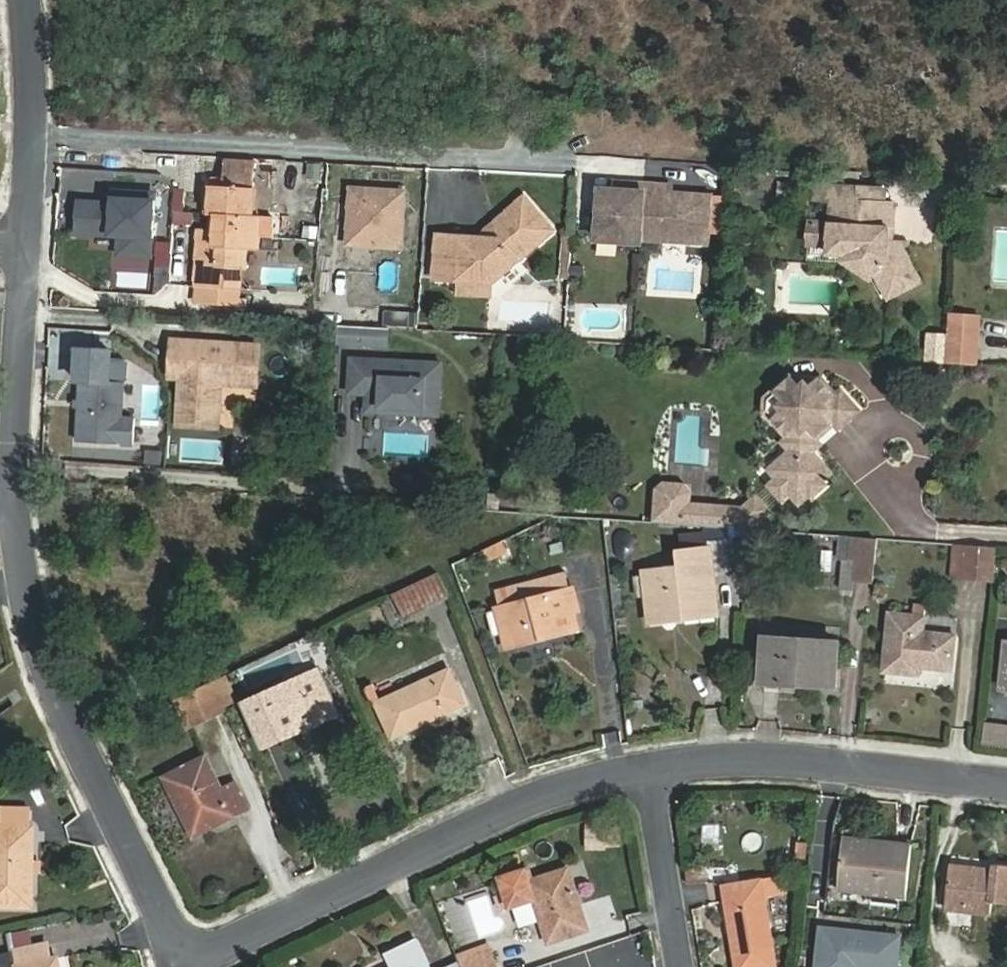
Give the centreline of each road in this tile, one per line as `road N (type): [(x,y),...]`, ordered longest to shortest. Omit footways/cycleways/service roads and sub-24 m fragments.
road 1 (residential): [(192,966),(560,798),(655,782)]
road 2 (residential): [(192,966),(58,702),(15,505)]
road 3 (residential): [(655,782),(751,766),(1006,790)]
road 4 (residential): [(15,505),(27,244)]
road 5 (residential): [(27,244),(35,131),(27,0)]
road 6 (residential): [(655,782),(685,966)]

